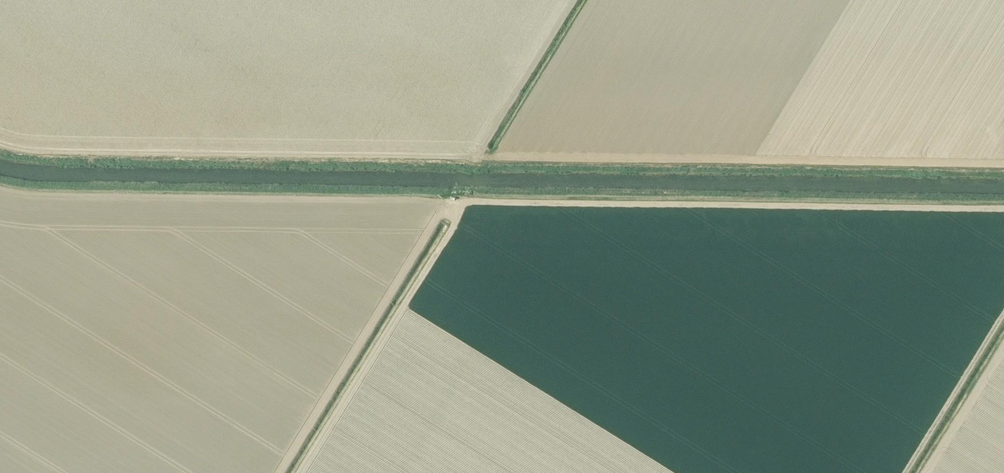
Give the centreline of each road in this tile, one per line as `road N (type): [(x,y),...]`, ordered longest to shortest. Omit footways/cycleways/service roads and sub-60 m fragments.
road 1 (track): [(1003,165),(56,154),(0,146)]
road 2 (track): [(1003,214),(0,192)]
road 3 (track): [(1003,344),(925,472)]

